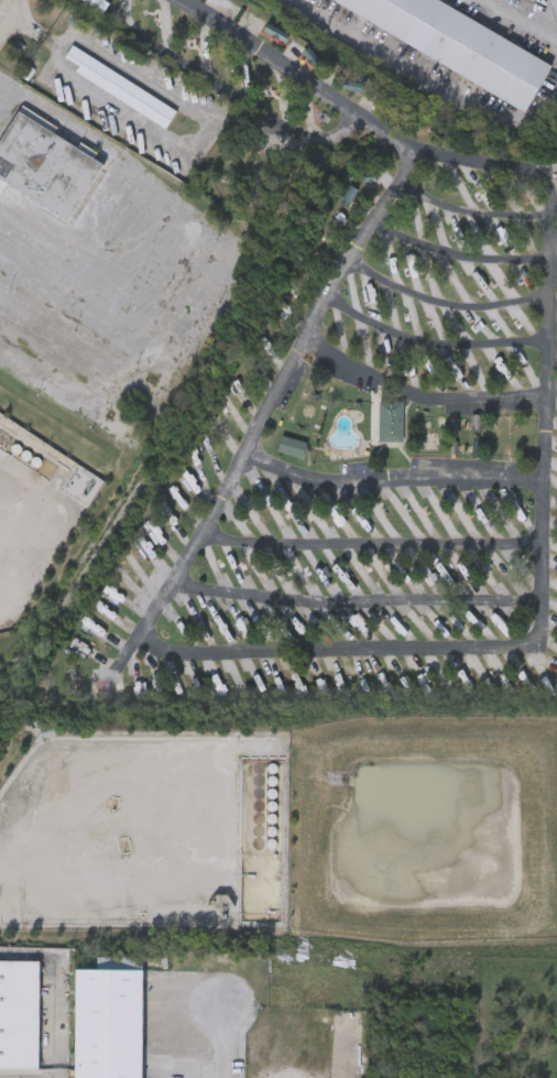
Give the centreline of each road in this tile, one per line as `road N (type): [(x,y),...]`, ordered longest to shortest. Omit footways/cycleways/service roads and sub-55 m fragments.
road 1 (residential): [(413,149),(136,643),(220,655),(531,642),(556,216)]
road 2 (residential): [(173,576),(204,588),(309,600),(538,598)]
road 3 (residential): [(204,522),(229,537),(539,541)]
road 4 (residential): [(247,446),(280,467),(343,479),(429,472),(543,478)]
road 5 (residential): [(345,106),(348,128),(306,138),(128,28)]
road 6 (residential): [(413,149),(189,0)]
road 7 (residential): [(544,394),(416,392),(304,344)]
road 8 (residential): [(549,342),(432,342),(327,295)]
road 9 (residential): [(347,261),(459,304),(553,300)]
road 10 (residential): [(554,260),(432,249),(368,221)]
road 11 (residential): [(398,177),(465,213),(556,216)]
road 12 (residential): [(556,194),(545,172),(413,149)]

